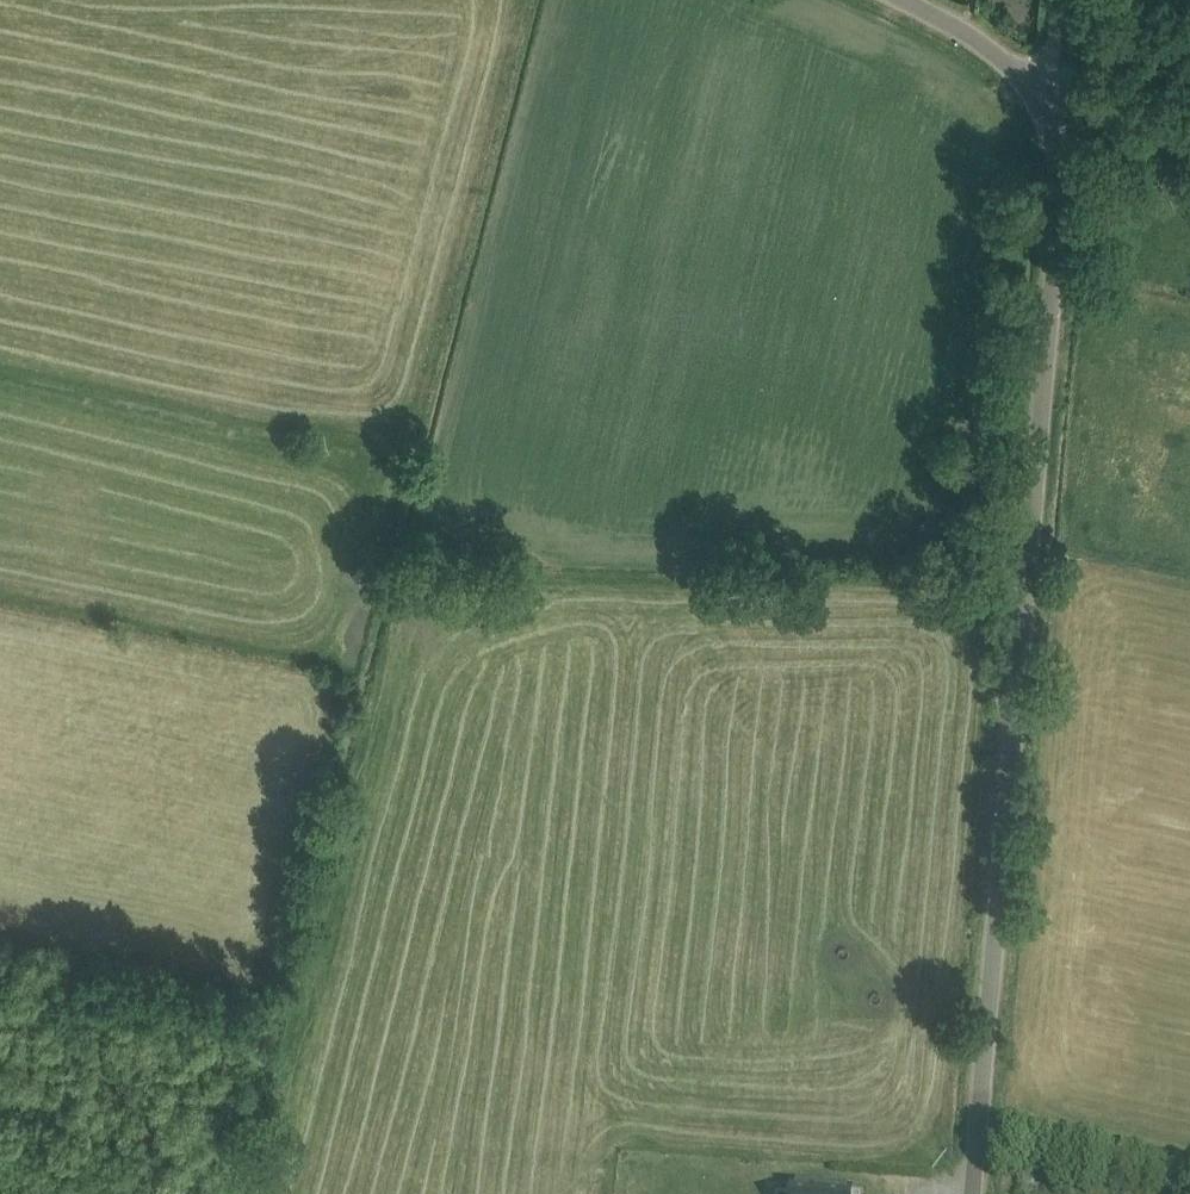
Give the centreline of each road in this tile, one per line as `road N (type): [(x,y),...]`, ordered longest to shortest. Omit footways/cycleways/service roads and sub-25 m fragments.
road 1 (unclassified): [(973,1193),(1060,179),(1046,113),(1024,81)]
road 2 (unclassified): [(1024,81),(974,39),(902,0)]

